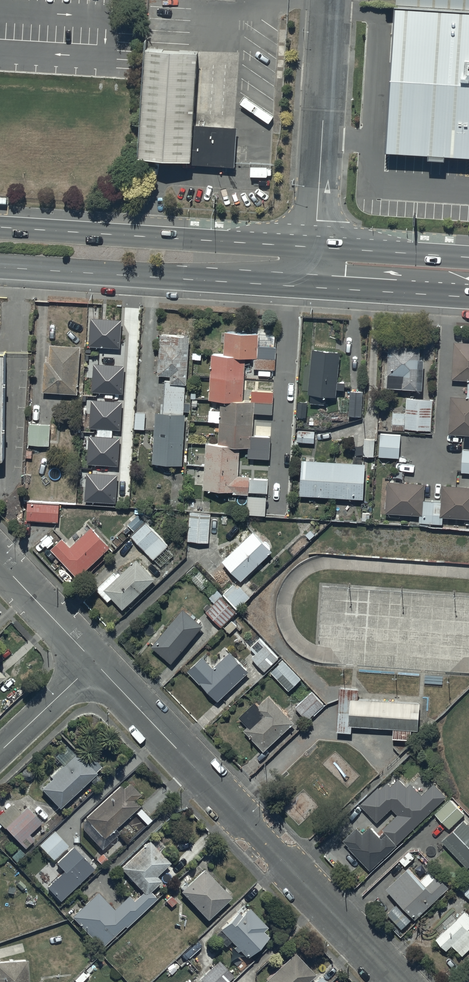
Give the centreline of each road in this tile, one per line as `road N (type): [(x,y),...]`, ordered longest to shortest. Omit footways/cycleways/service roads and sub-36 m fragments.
road 1 (residential): [(400,981),(96,664)]
road 2 (primary): [(0,227),(314,247)]
road 3 (primary): [(312,287),(0,267)]
road 4 (unclassified): [(329,0),(314,247)]
road 5 (primary): [(468,297),(312,287)]
road 6 (primary): [(314,247),(468,258)]
road 7 (residential): [(96,664),(0,560)]
road 8 (residential): [(96,664),(0,749)]

